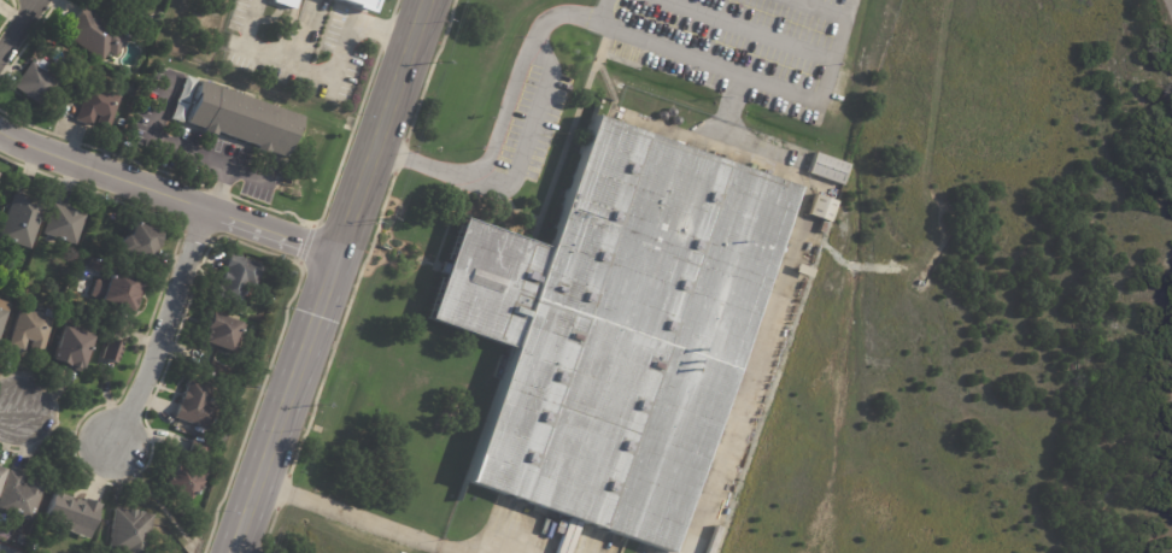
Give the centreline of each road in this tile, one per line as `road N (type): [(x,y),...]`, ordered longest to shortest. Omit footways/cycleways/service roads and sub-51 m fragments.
road 1 (secondary): [(237,552),(430,0)]
road 2 (residential): [(0,127),(18,141),(340,248)]
road 3 (residential): [(215,210),(117,457)]

